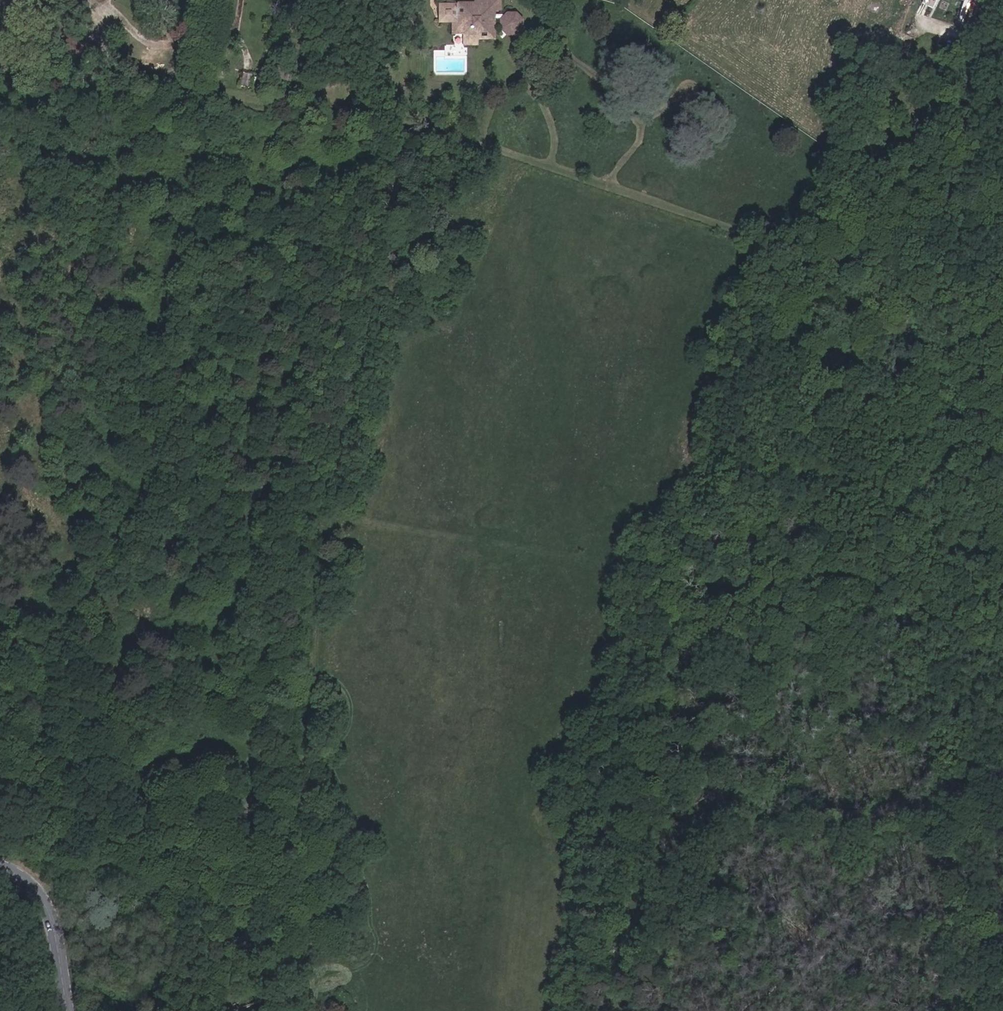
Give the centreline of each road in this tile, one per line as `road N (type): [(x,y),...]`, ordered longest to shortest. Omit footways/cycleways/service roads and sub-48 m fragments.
road 1 (secondary): [(0,868),(38,891),(53,922),(69,1010)]

